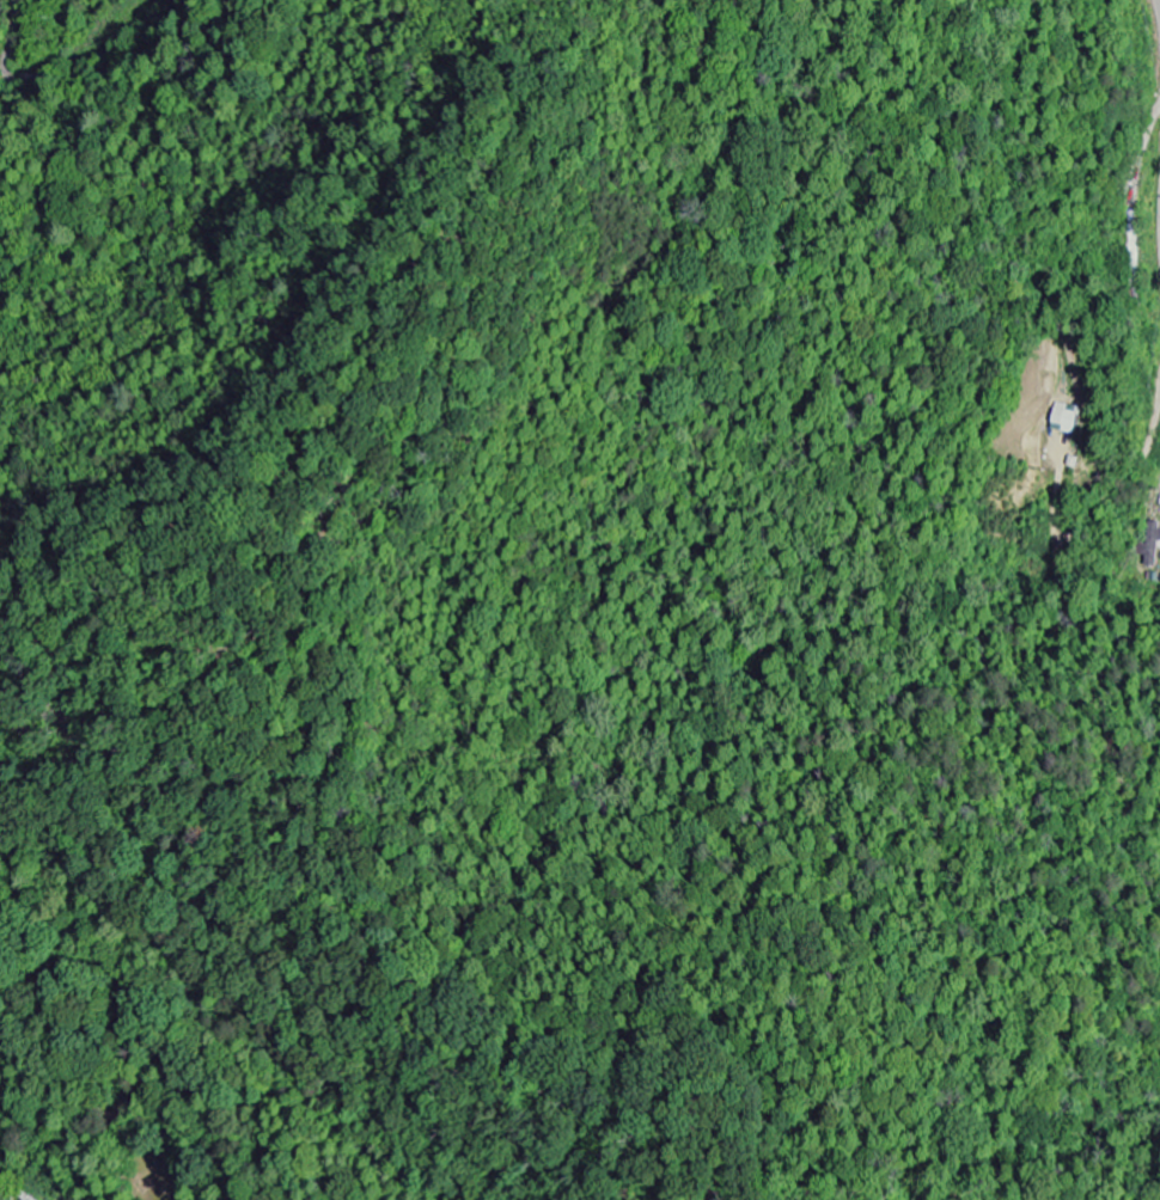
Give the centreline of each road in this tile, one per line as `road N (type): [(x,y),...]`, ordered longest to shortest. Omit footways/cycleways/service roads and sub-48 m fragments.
road 1 (residential): [(1159,391),(1148,447),(1062,550)]

